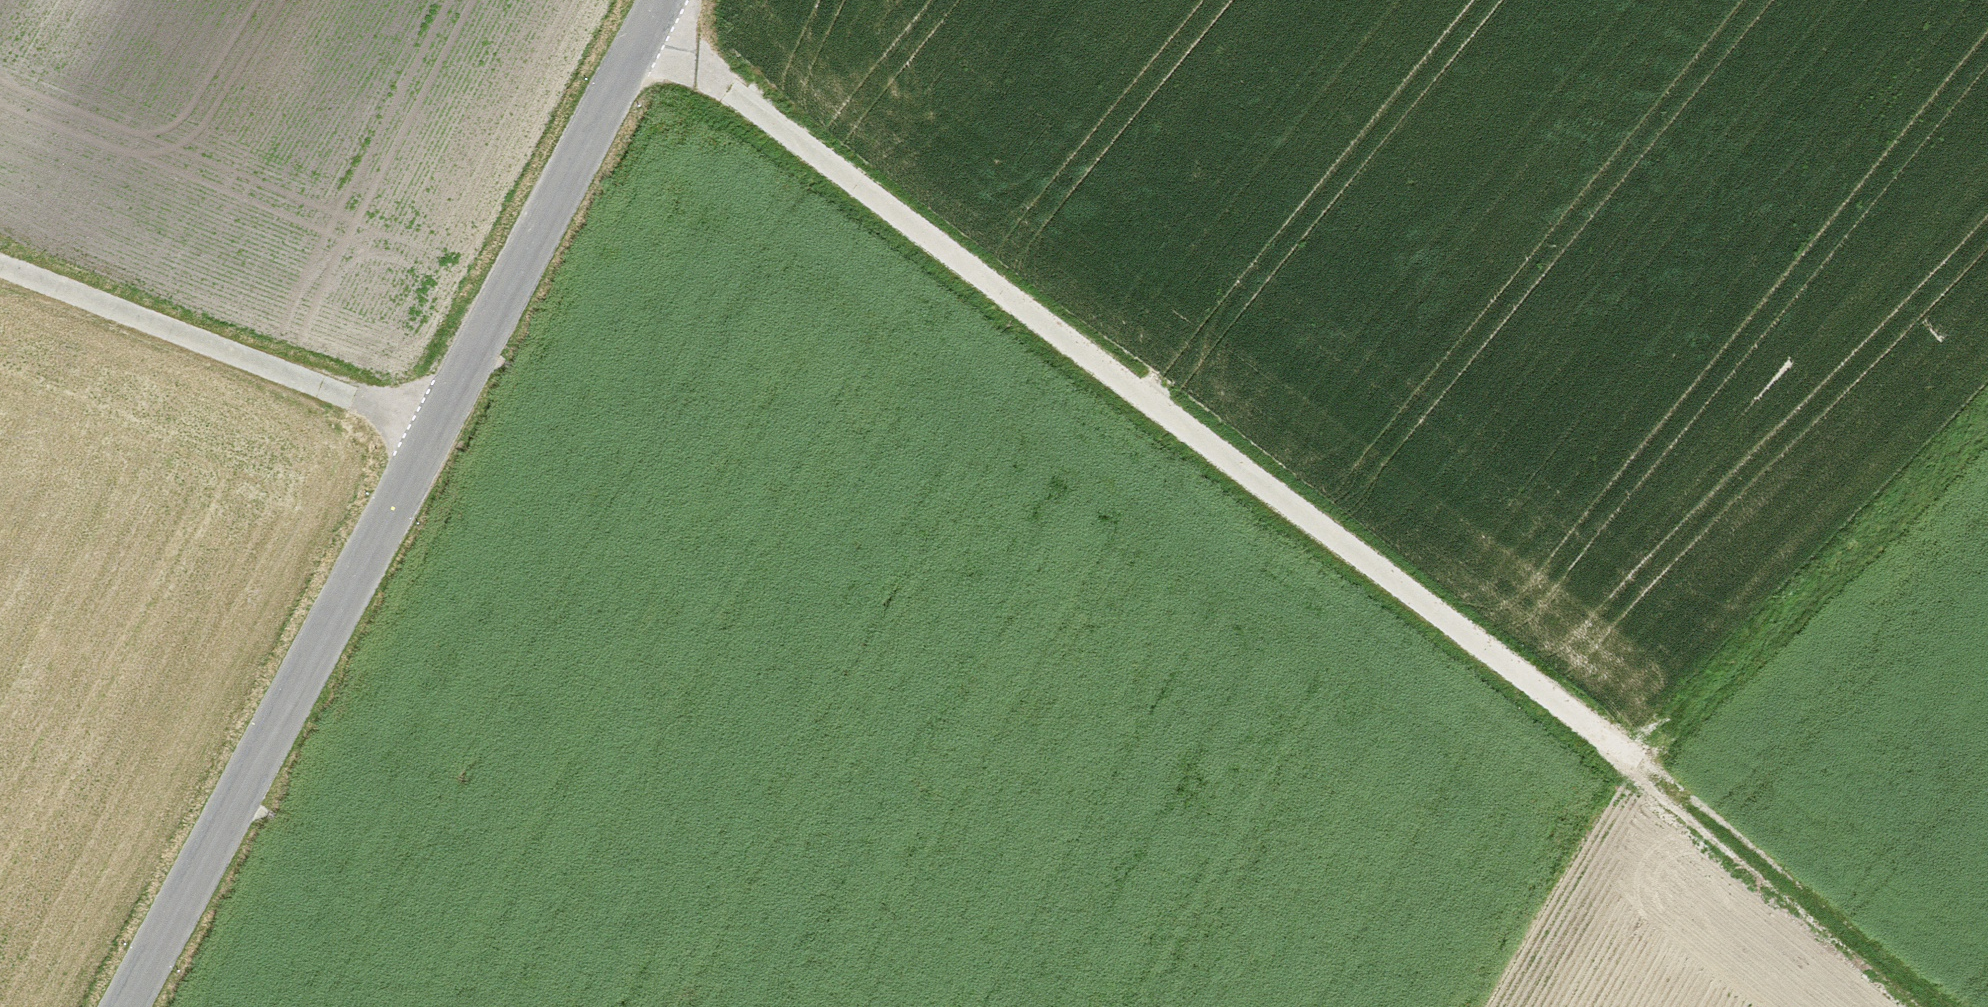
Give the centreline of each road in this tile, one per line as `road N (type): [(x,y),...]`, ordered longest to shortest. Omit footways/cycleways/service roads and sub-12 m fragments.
road 1 (motorway): [(1935,0),(1111,457),(90,1006)]
road 2 (track): [(656,30),(1971,1006)]
road 3 (motorway): [(893,1006),(1987,397)]
road 4 (tertiary): [(672,0),(135,1006)]
road 5 (track): [(444,432),(0,264)]

